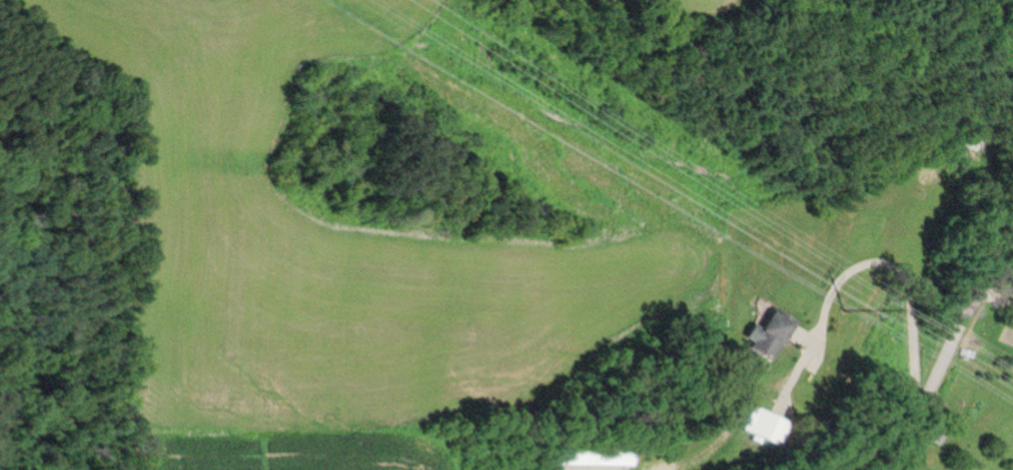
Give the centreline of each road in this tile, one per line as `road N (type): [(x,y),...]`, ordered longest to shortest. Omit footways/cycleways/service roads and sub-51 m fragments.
road 1 (residential): [(904,469),(939,383),(1012,257)]

